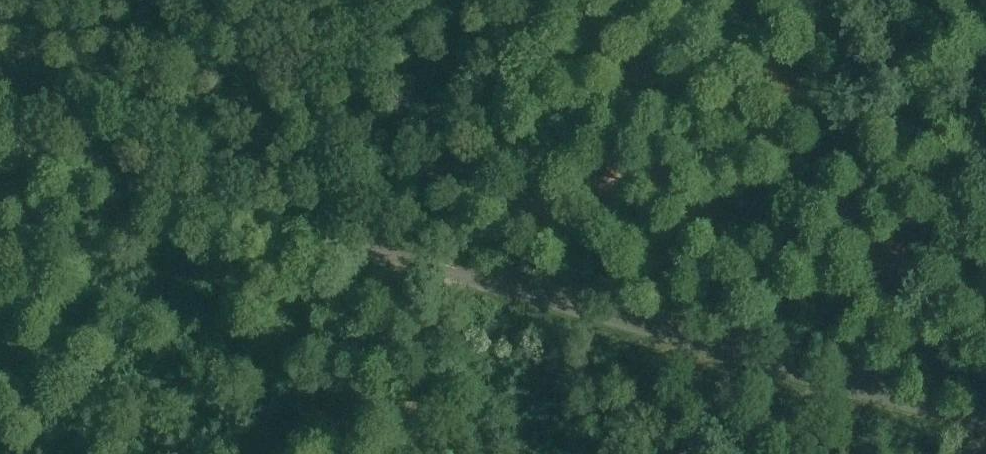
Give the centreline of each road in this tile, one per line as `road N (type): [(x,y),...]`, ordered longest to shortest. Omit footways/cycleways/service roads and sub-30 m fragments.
road 1 (unclassified): [(31,151),(985,426)]
road 2 (track): [(381,453),(524,0)]

